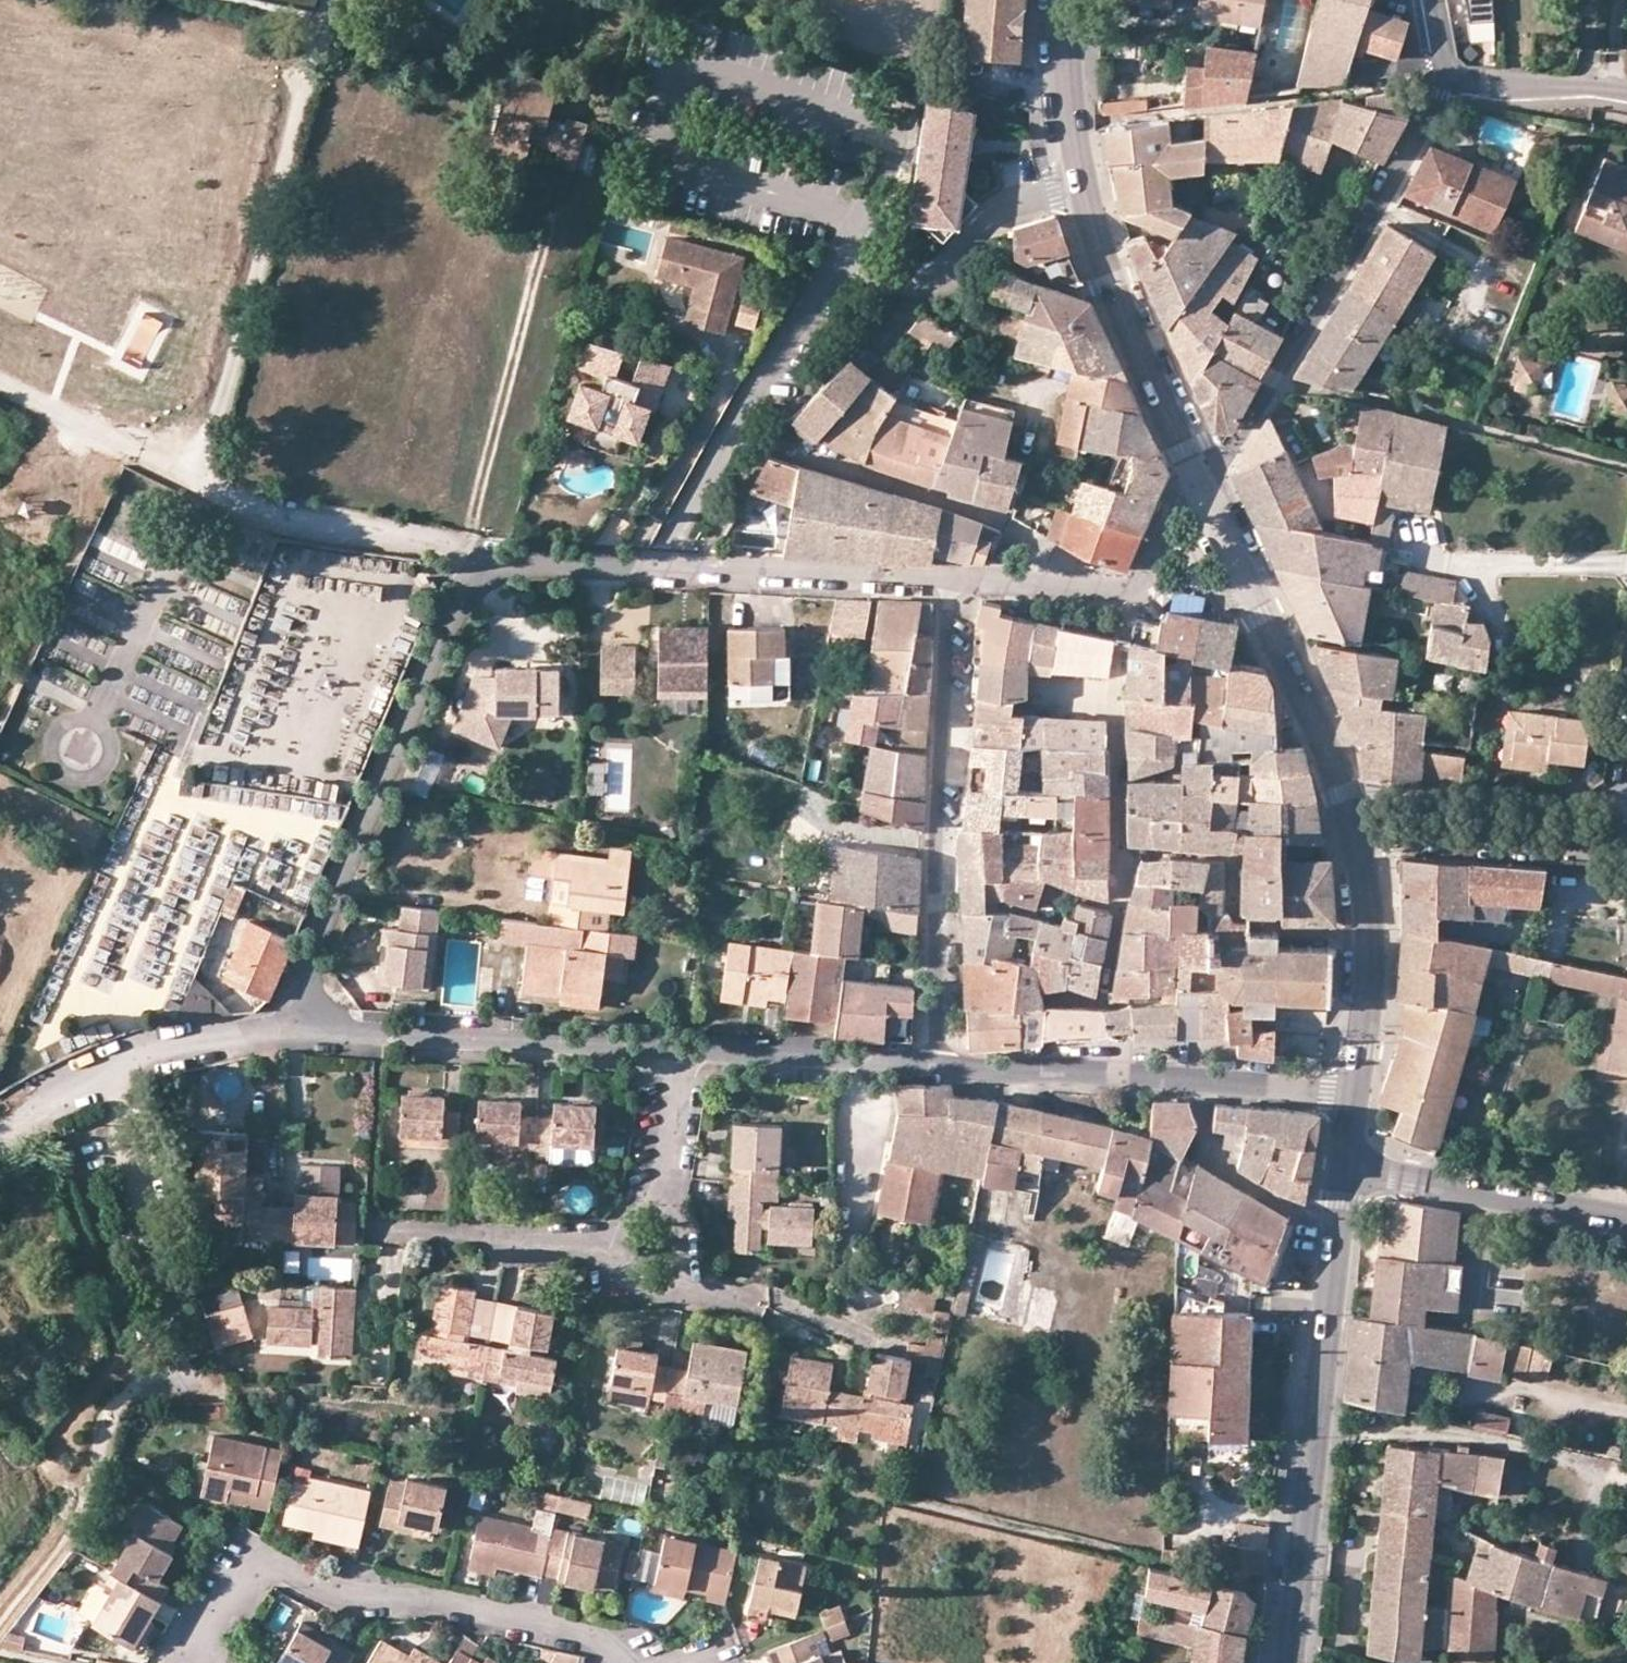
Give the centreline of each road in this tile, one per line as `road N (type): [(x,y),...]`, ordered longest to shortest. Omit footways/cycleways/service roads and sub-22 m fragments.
road 1 (residential): [(1082,182),(1015,202),(935,275),(827,275),(658,566)]
road 2 (residential): [(291,1022),(472,551)]
road 3 (residential): [(208,1662),(197,1656),(221,1614),(262,1575),(340,1583),(593,1642),(618,1662)]
road 4 (residential): [(953,582),(937,1066)]
road 5 (residential): [(1198,479),(1220,466),(1276,379),(1419,116),(1453,73)]
road 6 (secondary): [(1338,1232),(1290,1662)]
road 7 (track): [(147,1279),(162,1339),(141,1433),(109,1490),(0,1627)]
road 8 (residential): [(291,1022),(380,1035),(683,1050)]
road 9 (secondary): [(1198,479),(1352,819)]
road 10 (track): [(472,551),(557,194)]
road 11 (residential): [(472,551),(290,517),(132,451)]
road 12 (secondary): [(1082,182),(1114,284),(1198,479)]
road 13 (residential): [(0,1134),(100,1064),(219,1031),(291,1022)]
road 14 (residential): [(811,458),(1020,527),(1068,562),(1069,587)]
road 15 (residential): [(953,582),(658,566)]
road 16 (tertiary): [(1348,1166),(1626,1220)]
road 17 (residential): [(1352,819),(1594,832),(1626,818)]
road 18 (secondary): [(1352,819),(1373,936),(1356,1093)]
road 19 (residential): [(937,1066),(1201,1085)]
road 20 (residential): [(683,1050),(937,1066)]
road 21 (residential): [(609,1263),(552,1246),(369,1235)]
road 22 (residential): [(609,1263),(664,1175),(683,1050)]
road 23 (residential): [(1338,1232),(1207,1159),(1201,1085)]
road 24 (residential): [(1198,479),(1180,486),(1132,587),(1069,587)]
road 25 (residential): [(658,566),(472,551)]
road 26 (secondary): [(1068,0),(1069,85),(1082,182)]
road 27 (residential): [(1453,73),(1485,85),(1626,92)]
road 28 (residential): [(1201,1085),(1356,1093)]
road 29 (residential): [(746,1301),(661,1286),(609,1263)]

